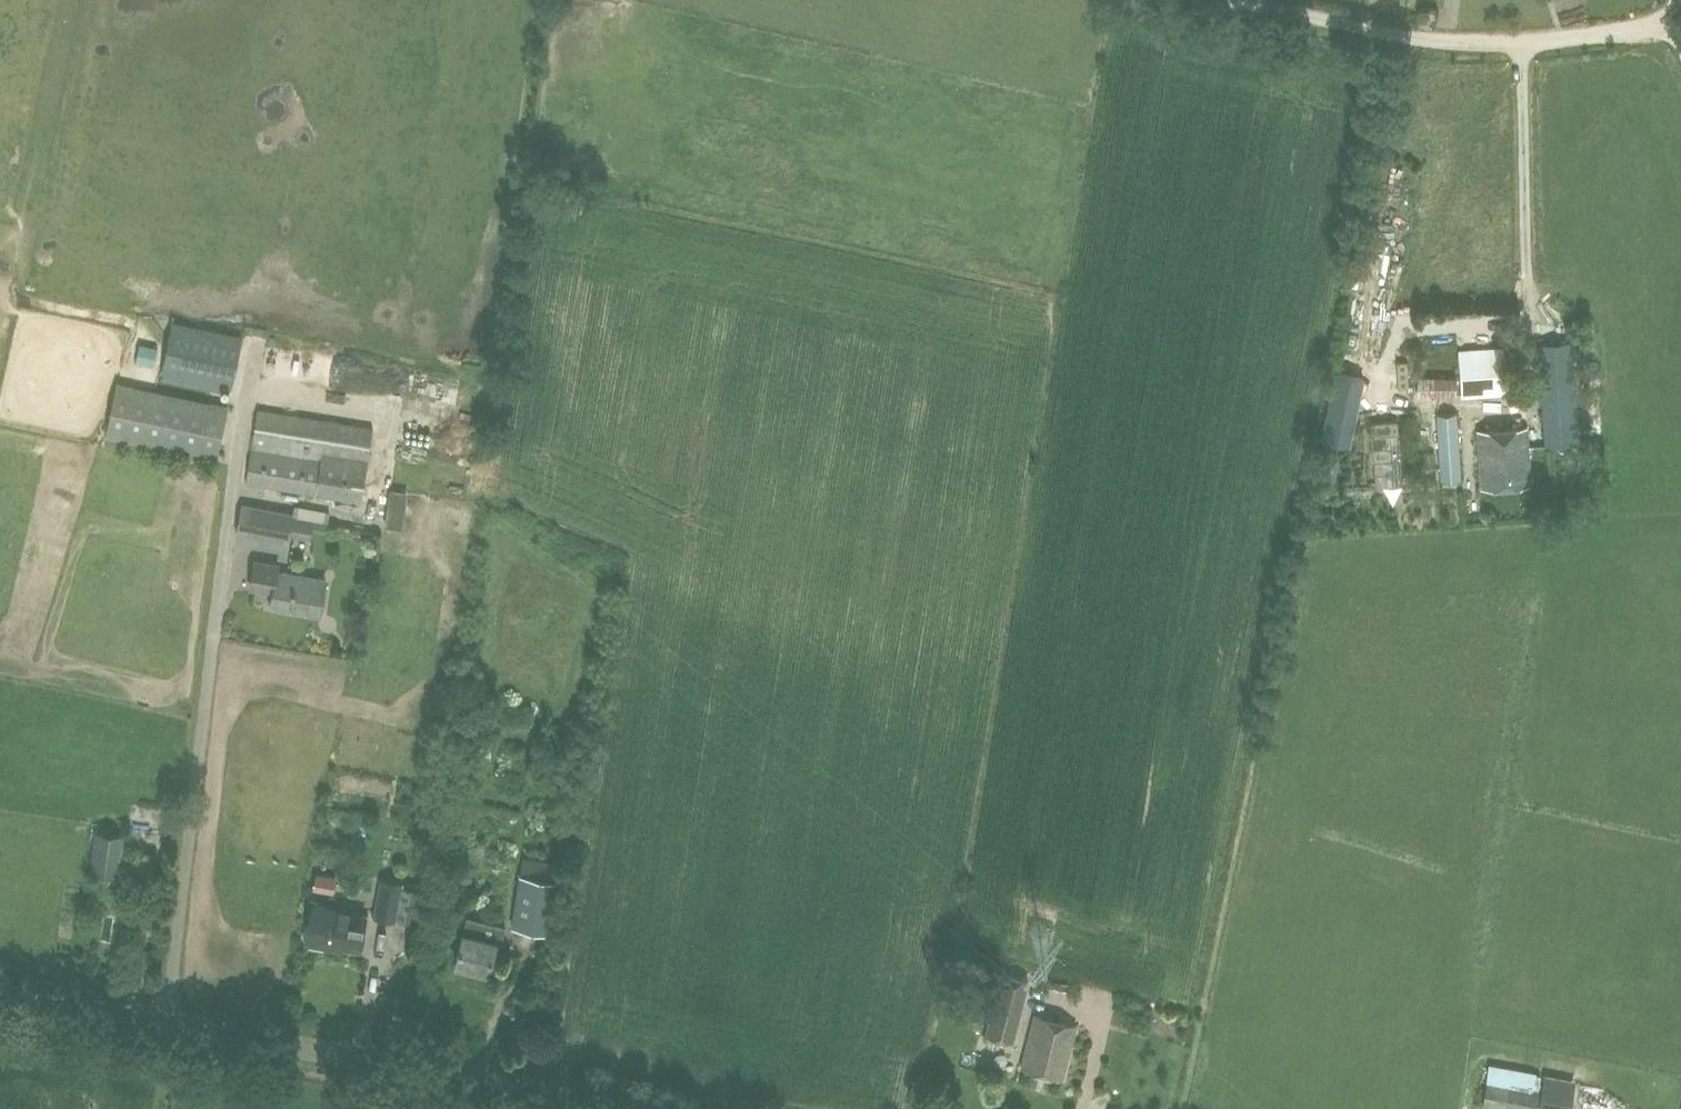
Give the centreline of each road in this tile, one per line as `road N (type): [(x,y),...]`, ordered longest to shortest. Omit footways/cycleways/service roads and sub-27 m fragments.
road 1 (tertiary): [(625,1108),(0,994)]
road 2 (track): [(1670,19),(1557,39),(1449,43),(1224,0)]

